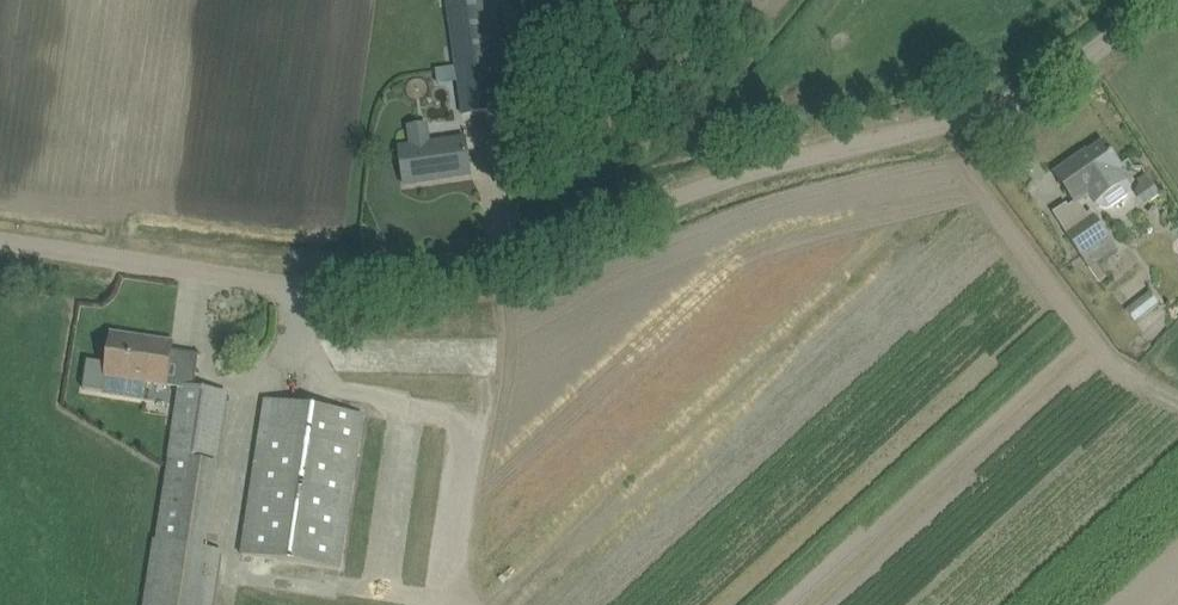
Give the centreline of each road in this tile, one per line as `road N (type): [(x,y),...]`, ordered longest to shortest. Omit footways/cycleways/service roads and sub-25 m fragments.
road 1 (unclassified): [(0,243),(438,282),(558,256),(727,194),(1037,117),(1137,54),(1177,13)]

